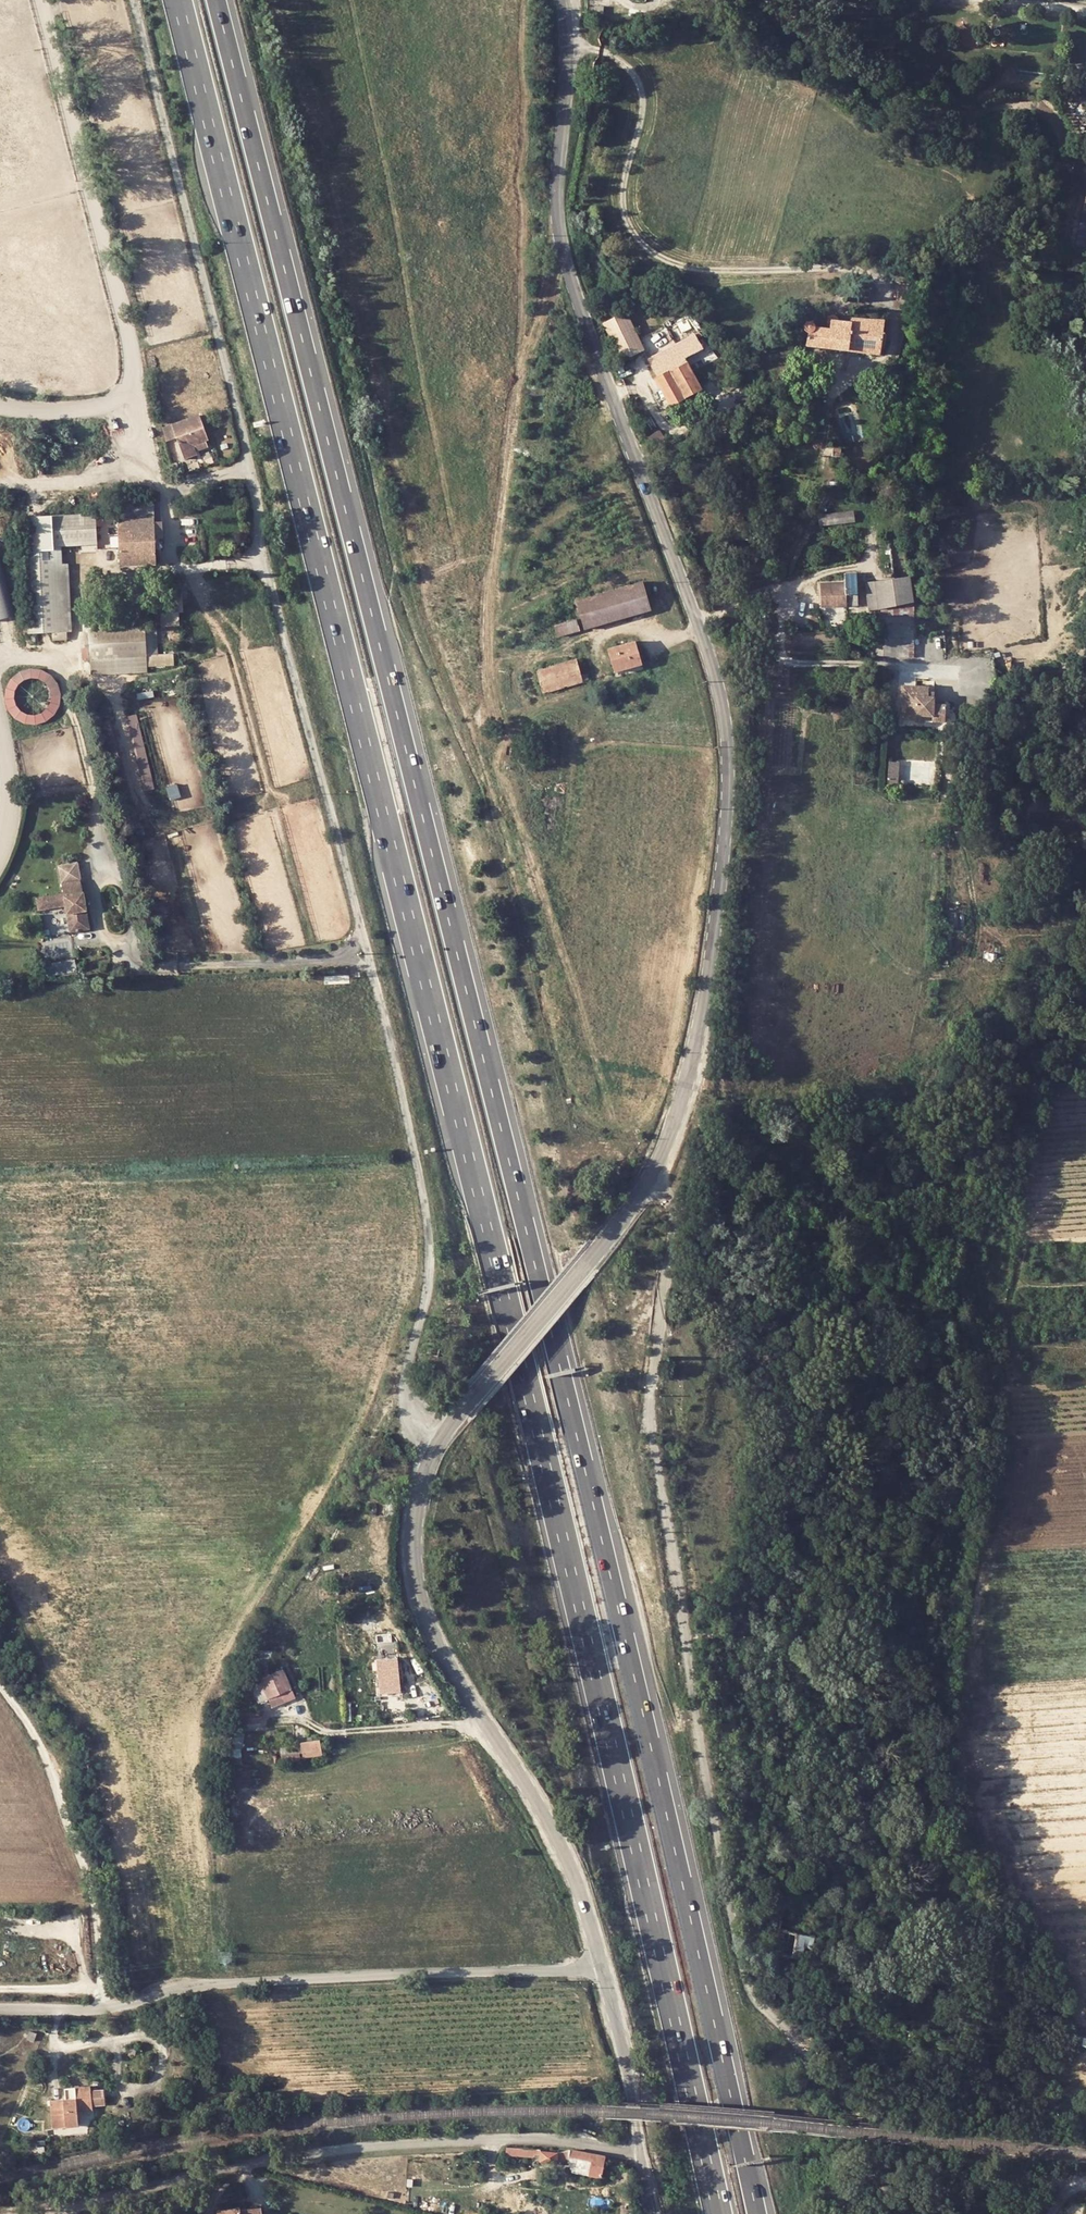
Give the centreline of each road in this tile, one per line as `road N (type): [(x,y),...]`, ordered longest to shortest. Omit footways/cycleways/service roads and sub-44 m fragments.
road 1 (motorway): [(758,2213),(559,1310),(217,0)]
road 2 (motorway): [(178,0),(718,2213)]
road 3 (tertiary): [(437,1439),(594,1256),(649,1177),(701,1031),(727,831),(730,761),(709,650),(560,238),(565,0)]
road 4 (unclassified): [(437,1439),(404,1409),(433,1279),(420,1158),(265,577),(240,425),(133,0)]
road 5 (track): [(649,1177),(669,1201),(673,1247),(650,1430),(754,1998),(787,2030),(818,2081),(863,2110),(871,2170),(887,2193),(943,2200),(1027,2179),(1058,2179),(1070,2188)]
road 6 (unclassified): [(644,2155),(546,2139),(361,2149),(227,2171),(73,2213)]
road 7 (tertiary): [(600,1966),(582,1892),(552,1823),(451,1663),(411,1566),(413,1509),(437,1439)]
road 8 (unclassified): [(106,2007),(167,1989),(600,1966)]
road 9 (unclassified): [(106,2007),(86,1877),(37,1739),(0,1683)]
road 10 (track): [(124,407),(147,476),(0,482)]
road 11 (tertiary): [(644,2155),(600,1966)]

